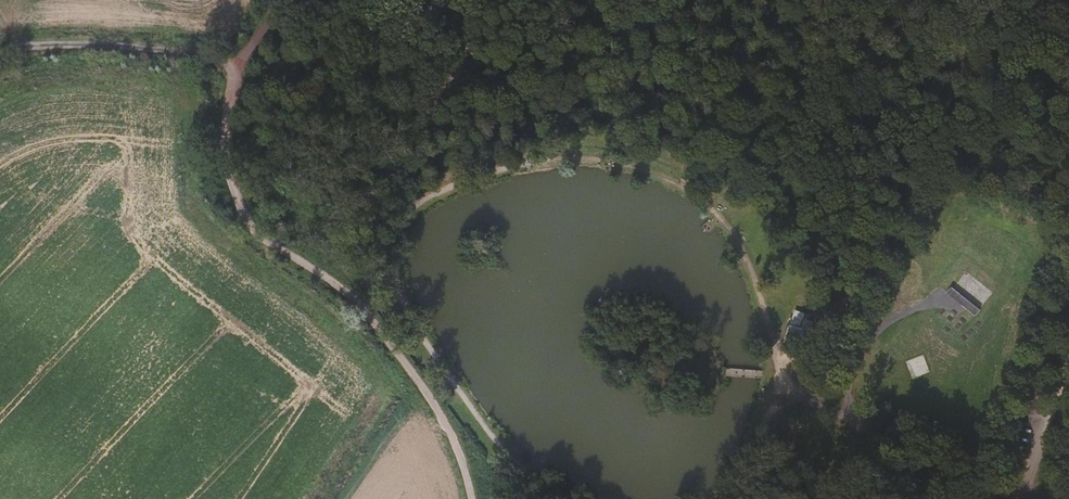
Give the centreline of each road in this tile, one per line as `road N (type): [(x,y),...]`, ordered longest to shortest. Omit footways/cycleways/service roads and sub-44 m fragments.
road 1 (track): [(1044,498),(974,483),(782,384)]
road 2 (track): [(482,0),(420,170),(407,245)]
road 3 (track): [(250,61),(104,44),(0,54)]
road 4 (track): [(842,414),(854,368),(882,326),(903,312),(959,304)]
road 5 (track): [(1068,346),(1029,497)]

